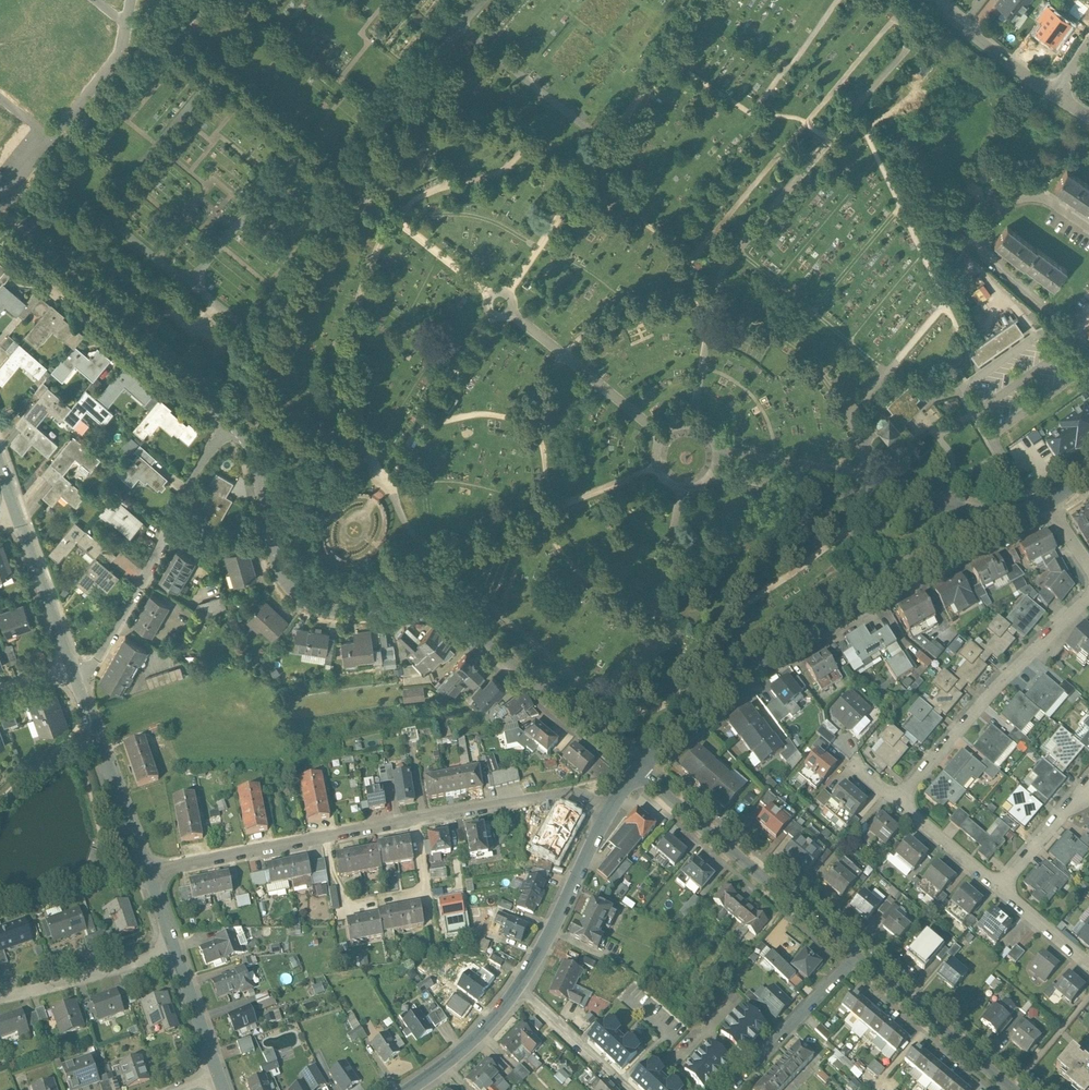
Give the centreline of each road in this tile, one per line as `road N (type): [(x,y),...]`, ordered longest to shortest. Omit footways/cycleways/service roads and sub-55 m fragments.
road 1 (residential): [(641,771),(462,615),(349,614),(307,598),(285,557),(269,467),(231,414)]
road 2 (tertiary): [(641,771),(683,724),(818,616),(1048,498)]
road 3 (residential): [(611,813),(572,794),(290,842),(147,876)]
road 4 (residential): [(231,414),(82,679)]
road 5 (residential): [(1088,231),(1046,198),(1012,200),(988,223),(979,252),(1088,352)]
road 6 (residential): [(231,414),(0,229)]
road 7 (tertiary): [(859,954),(641,771)]
road 8 (residential): [(1088,595),(978,697),(897,798)]
road 9 (residential): [(82,679),(147,876)]
road 10 (tertiary): [(1011,1088),(859,954)]
road 11 (tertiary): [(611,813),(518,985)]
road 12 (residential): [(732,1089),(859,954)]
road 13 (residential): [(0,993),(175,948)]
road 14 (residential): [(20,509),(78,666)]
road 15 (residential): [(633,1089),(518,985)]
road 16 (tertiary): [(518,985),(457,1054),(405,1089)]
road 17 (residential): [(49,141),(131,43),(134,17)]
road 18 (unclassified): [(1056,90),(939,0)]
road 19 (residential): [(994,890),(1088,794)]
road 20 (residential): [(897,798),(994,890)]
road 21 (residential): [(175,948),(218,1071)]

